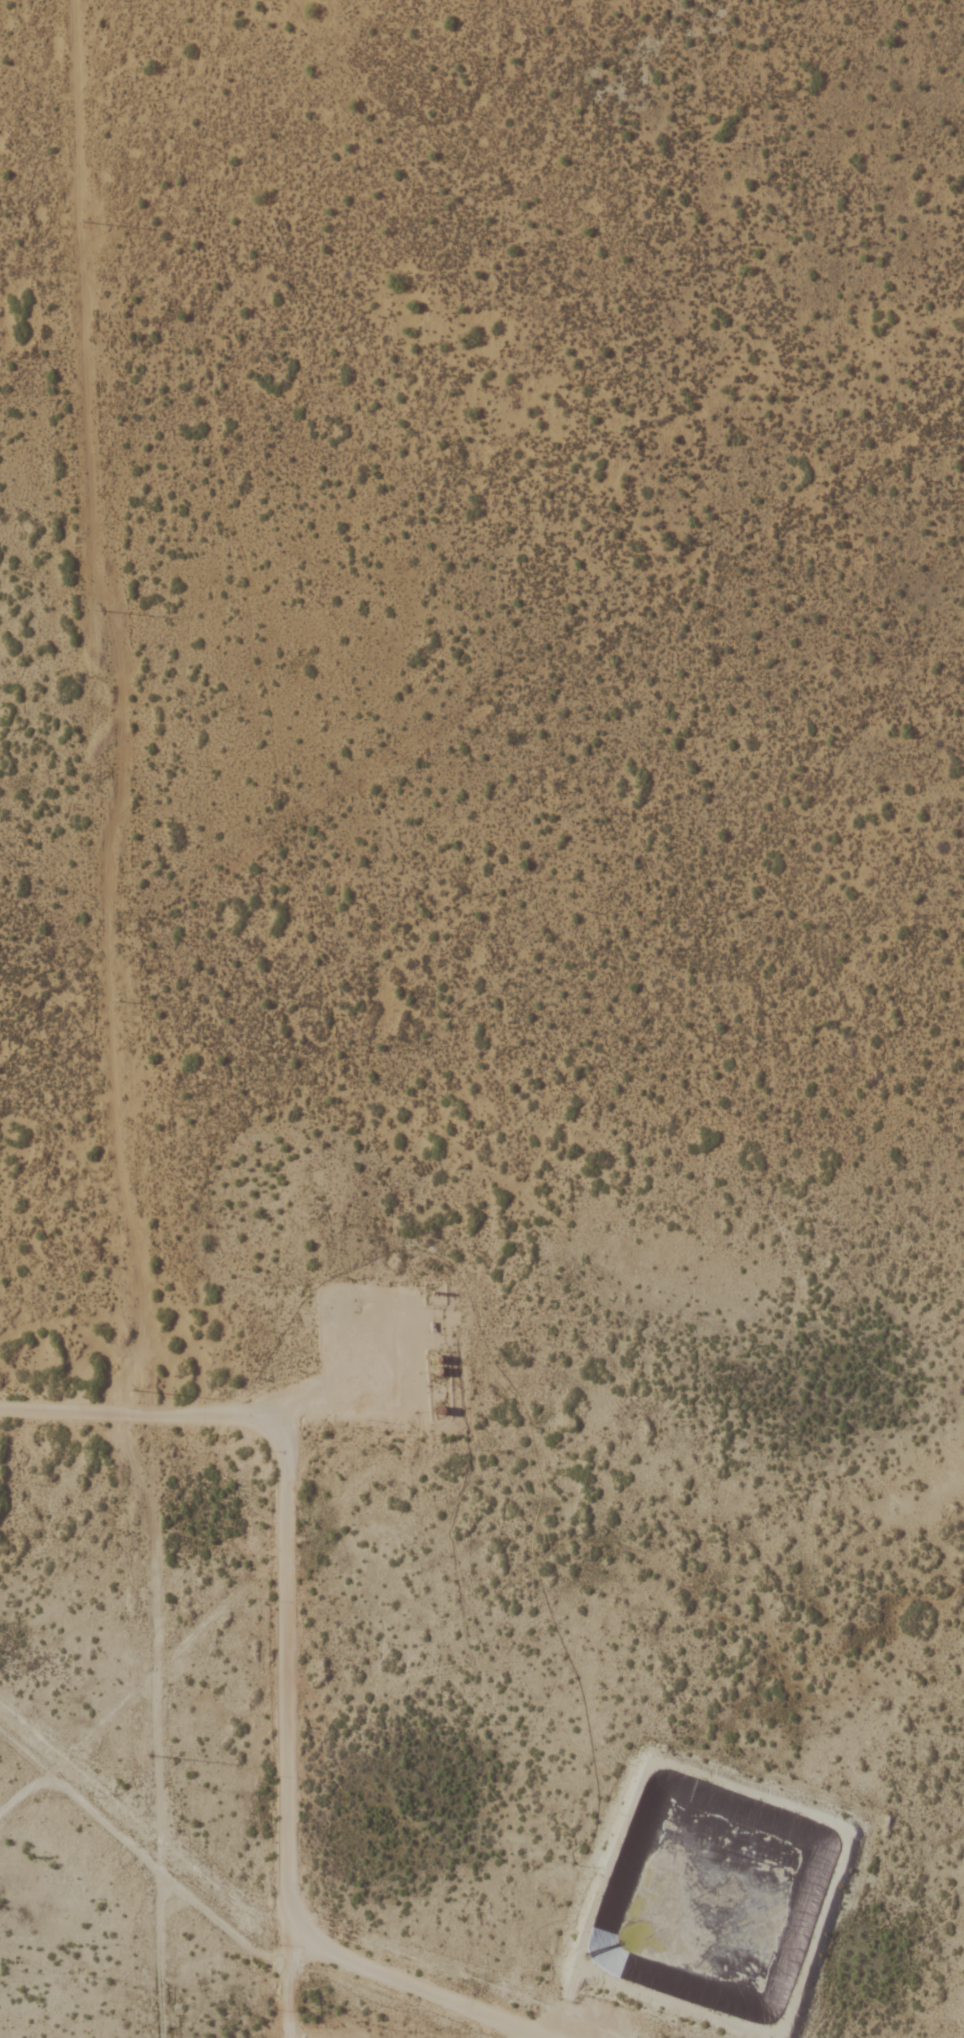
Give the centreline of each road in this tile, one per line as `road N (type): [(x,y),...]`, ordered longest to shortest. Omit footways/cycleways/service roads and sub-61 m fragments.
road 1 (residential): [(0,1410),(290,1417),(286,1896),(312,1936),(360,1964),(543,2037)]

